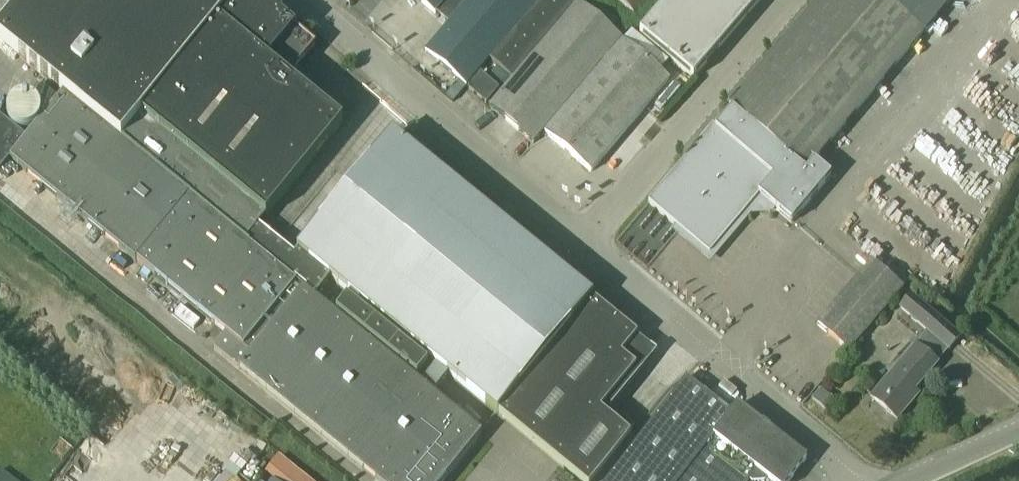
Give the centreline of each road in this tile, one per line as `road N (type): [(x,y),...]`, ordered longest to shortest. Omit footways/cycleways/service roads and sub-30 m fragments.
road 1 (unclassified): [(295,0),(584,246)]
road 2 (unclassified): [(584,246),(861,480)]
road 3 (unclassified): [(584,246),(788,0)]

